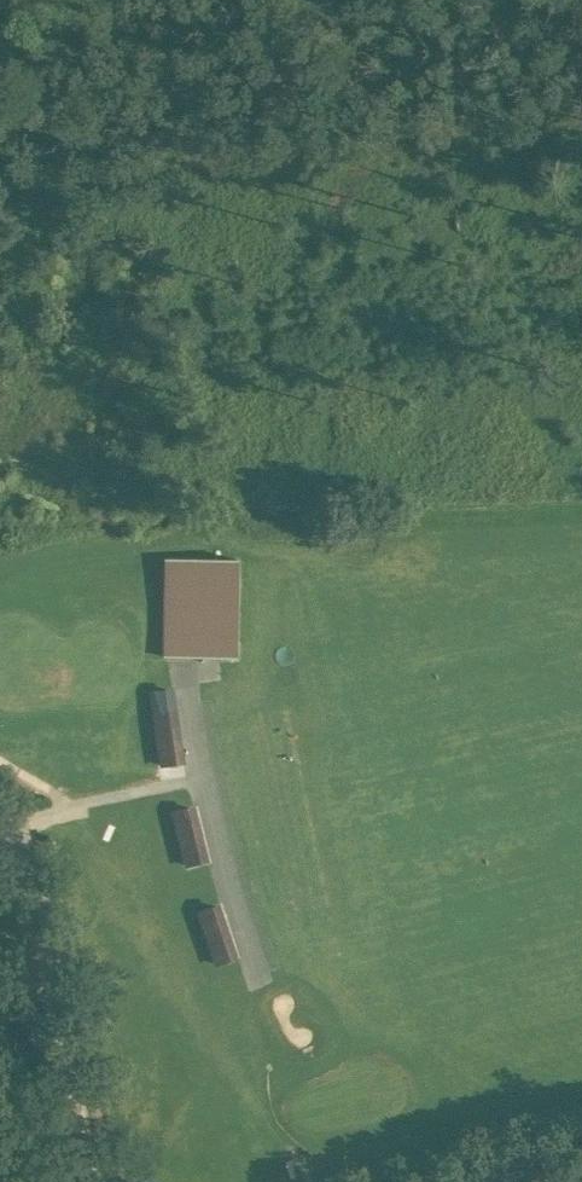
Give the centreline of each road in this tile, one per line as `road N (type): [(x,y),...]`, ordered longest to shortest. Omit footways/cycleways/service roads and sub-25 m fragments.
road 1 (track): [(97,1181),(18,857),(0,834)]

